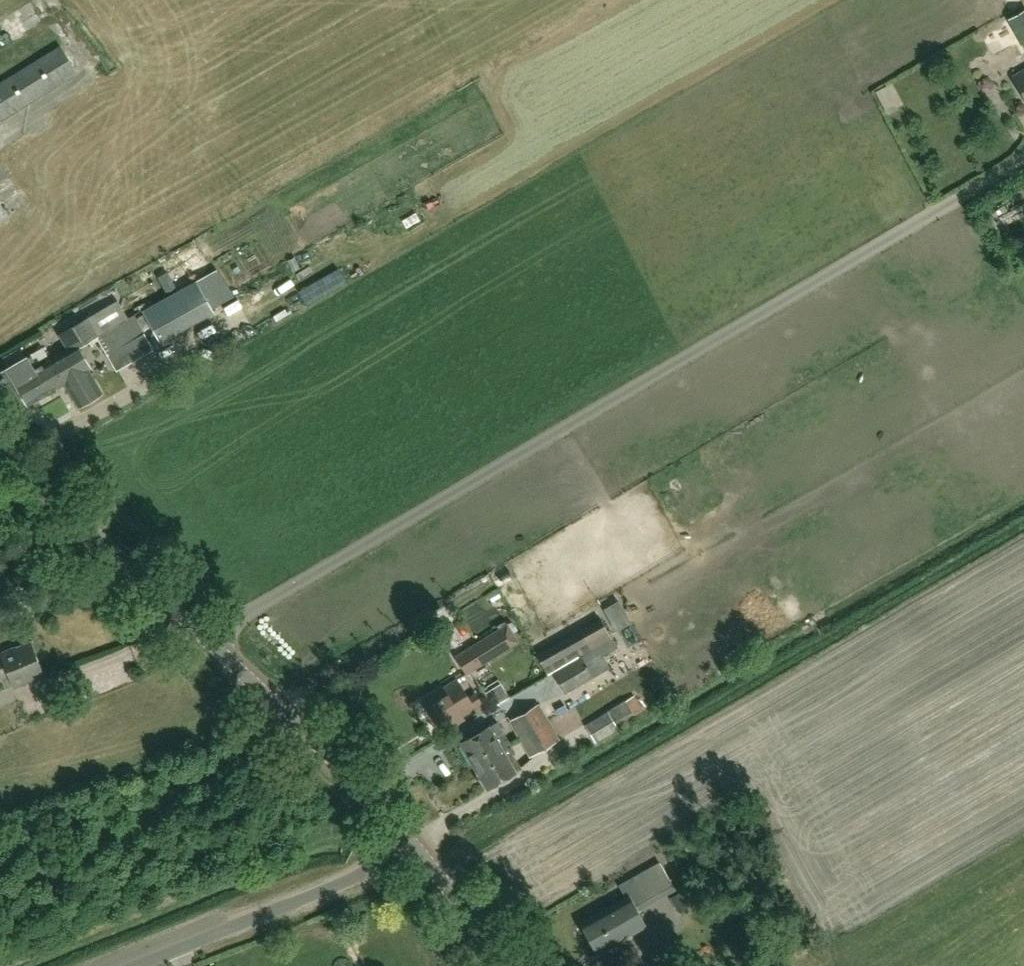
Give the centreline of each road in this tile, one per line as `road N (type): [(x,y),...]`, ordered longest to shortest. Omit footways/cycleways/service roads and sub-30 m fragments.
road 1 (tertiary): [(410,841),(0,443)]
road 2 (unclassified): [(133,965),(336,885),(410,841)]
road 3 (tertiary): [(505,965),(410,841)]

